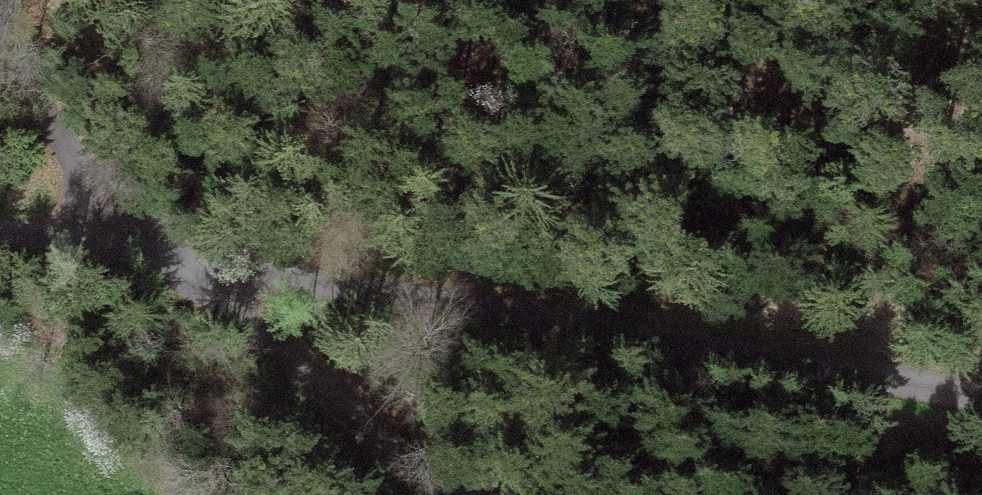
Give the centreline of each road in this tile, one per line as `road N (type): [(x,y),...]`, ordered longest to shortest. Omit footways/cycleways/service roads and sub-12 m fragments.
road 1 (unclassified): [(981,402),(538,307),(125,247)]
road 2 (track): [(552,0),(981,145)]
road 3 (unclassified): [(444,494),(245,323),(125,247)]
road 4 (track): [(125,247),(56,133),(0,82)]
road 5 (unclassified): [(125,247),(0,237)]

